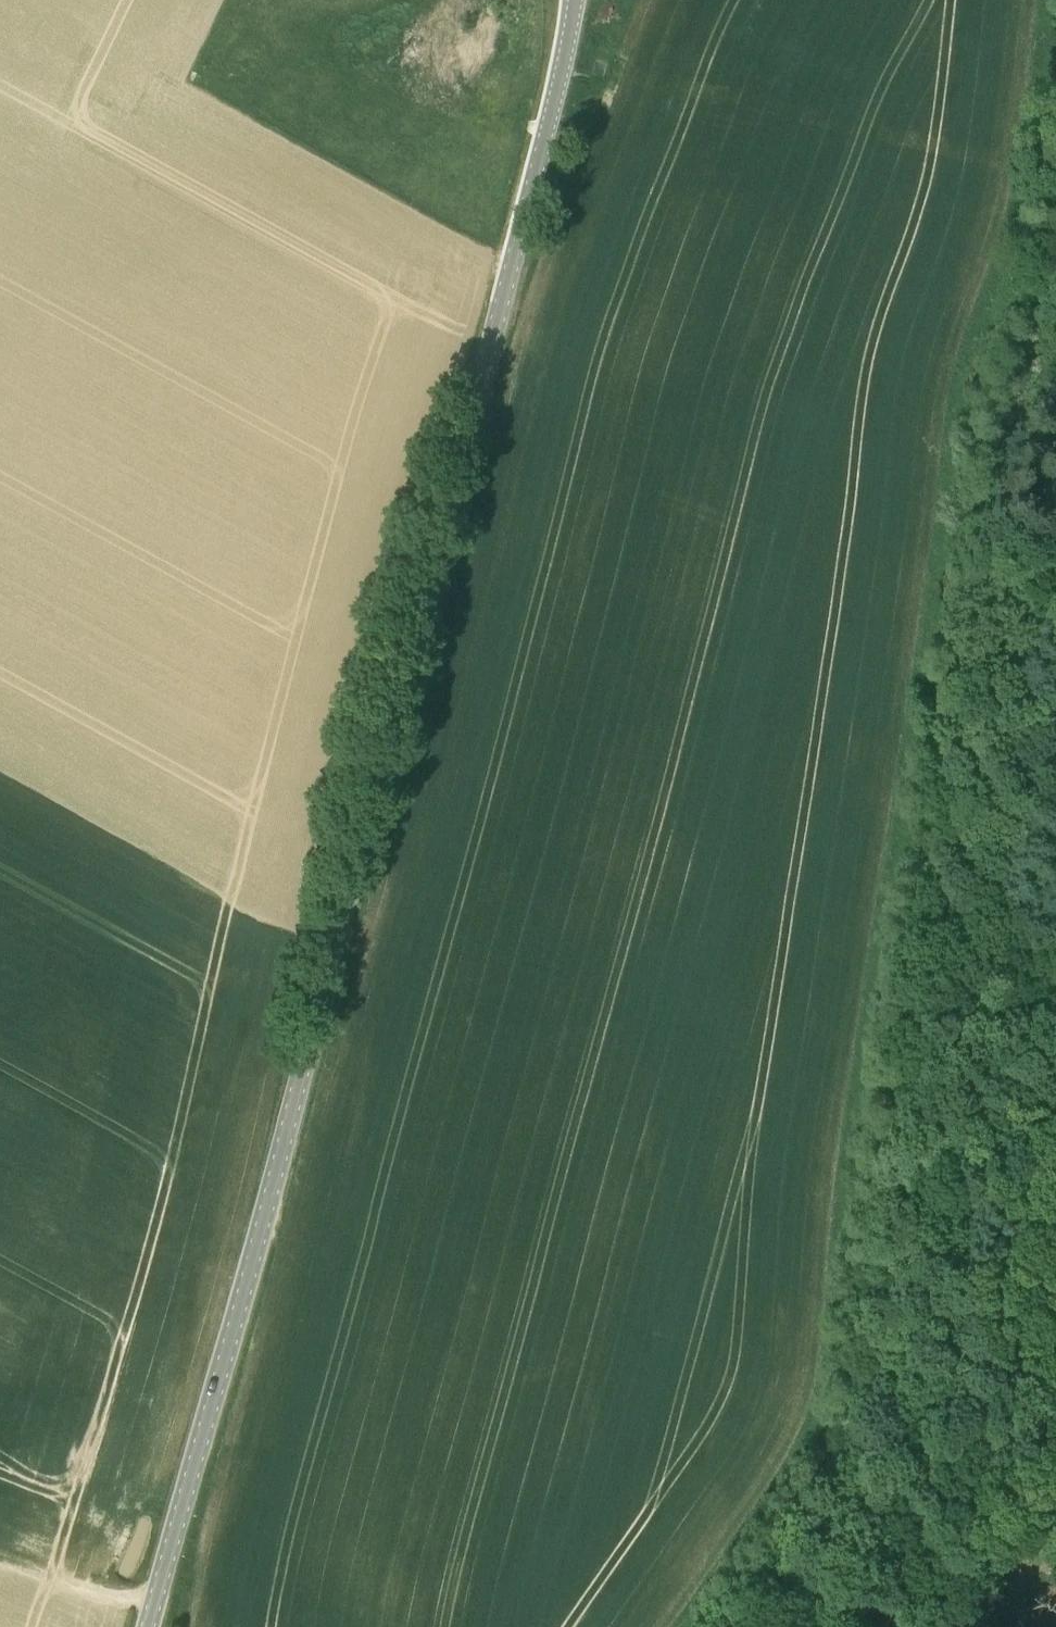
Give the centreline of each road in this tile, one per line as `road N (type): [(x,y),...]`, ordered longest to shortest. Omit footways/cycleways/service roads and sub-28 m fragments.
road 1 (tertiary): [(147,1626),(228,1344),(576,0)]
road 2 (track): [(785,1576),(840,1525),(908,1191),(909,1075),(952,711),(1055,288)]

